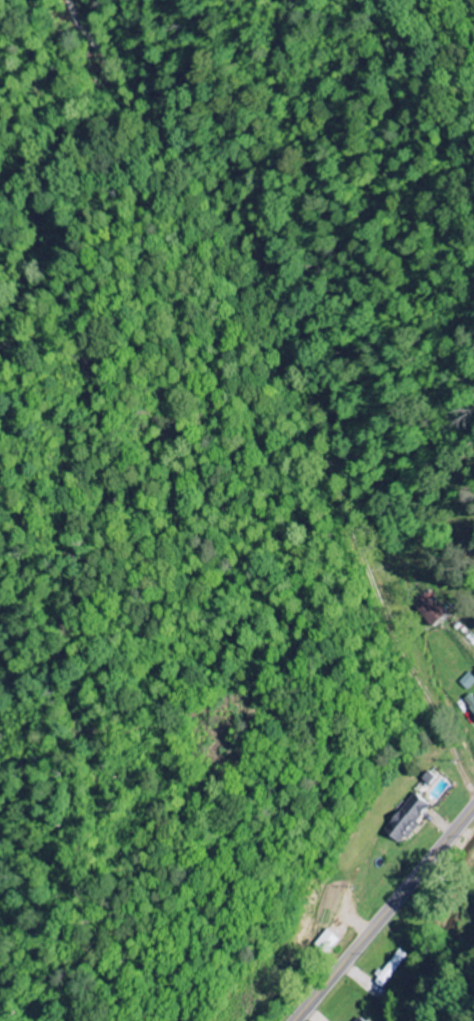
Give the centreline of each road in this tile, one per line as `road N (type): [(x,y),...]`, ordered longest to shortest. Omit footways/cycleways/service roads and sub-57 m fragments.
road 1 (secondary): [(294,1020),(473,807)]

